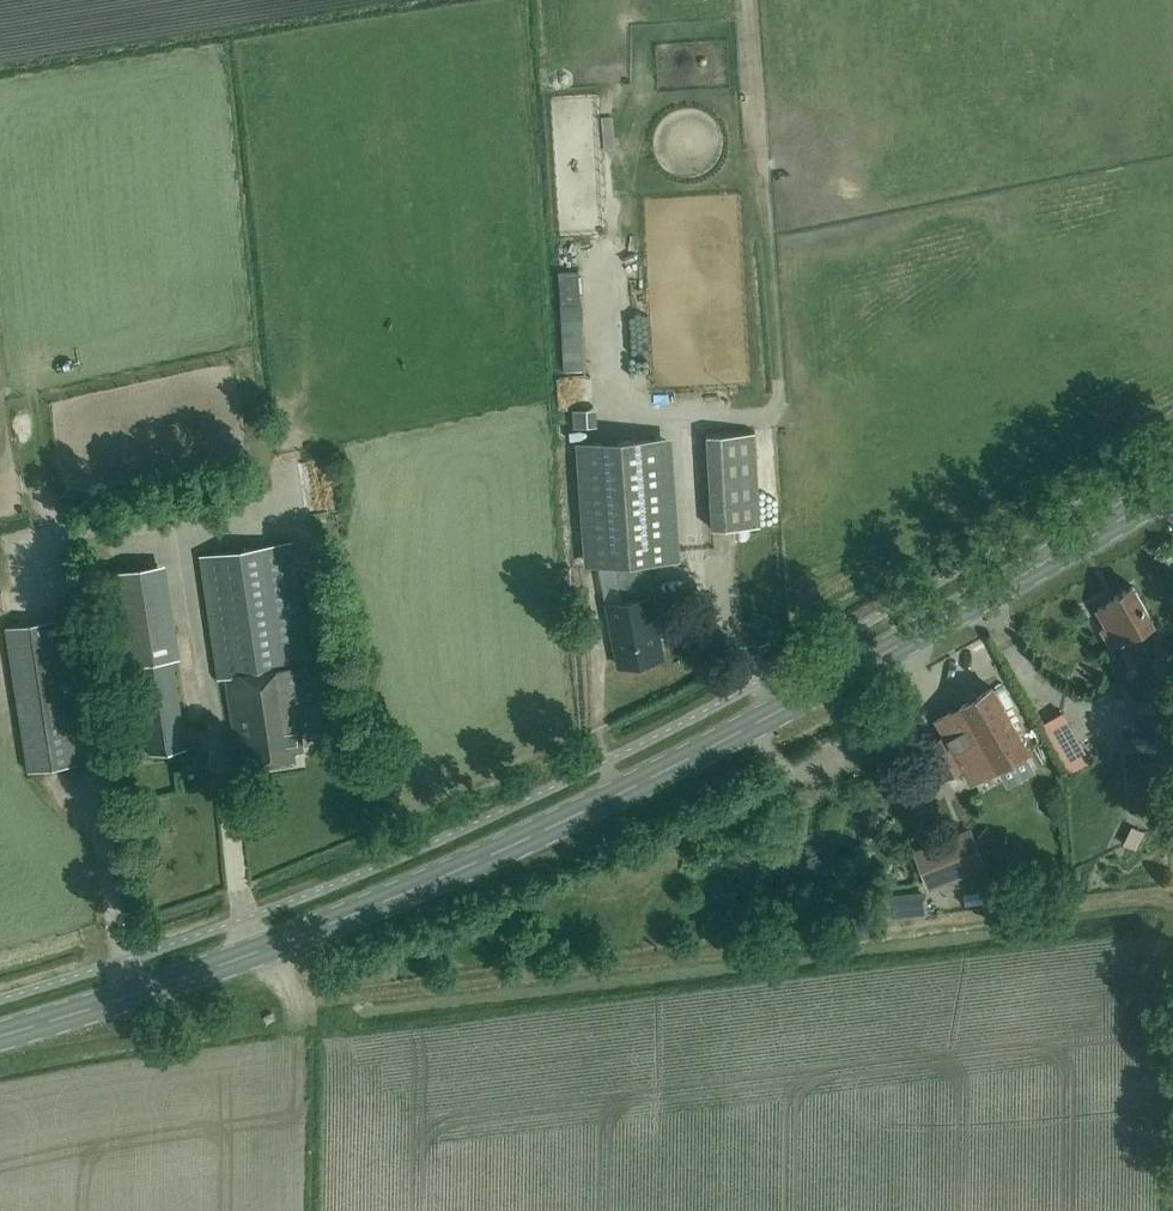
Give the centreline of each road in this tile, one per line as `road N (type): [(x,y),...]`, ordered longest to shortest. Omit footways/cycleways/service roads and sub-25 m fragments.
road 1 (secondary): [(0,1037),(261,951),(510,849),(768,719),(1172,488)]
road 2 (track): [(261,951),(294,999),(1172,894)]

